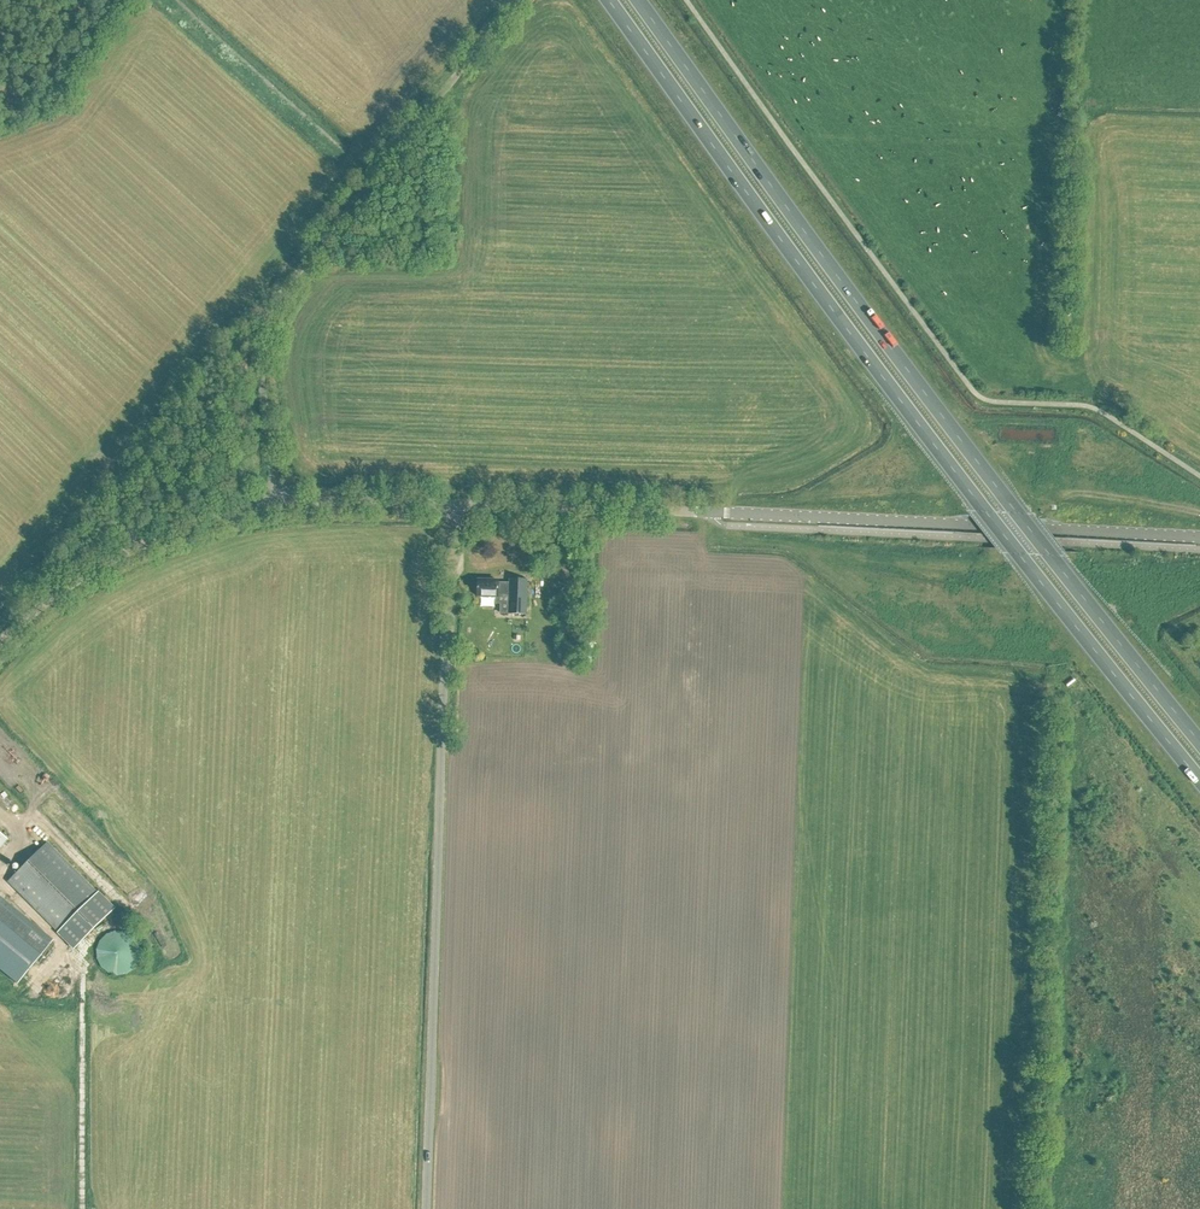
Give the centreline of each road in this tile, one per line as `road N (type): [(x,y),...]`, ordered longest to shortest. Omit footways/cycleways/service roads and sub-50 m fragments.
road 1 (trunk): [(608,0),(959,477),(1199,778)]
road 2 (trunk): [(1199,741),(981,467),(638,0)]
road 3 (unclassified): [(276,505),(260,361),(272,311),(519,0)]
road 4 (tertiary): [(1199,538),(718,513)]
road 5 (tertiary): [(276,505),(718,513)]
road 6 (tertiary): [(0,644),(58,595),(126,553),(276,505)]

